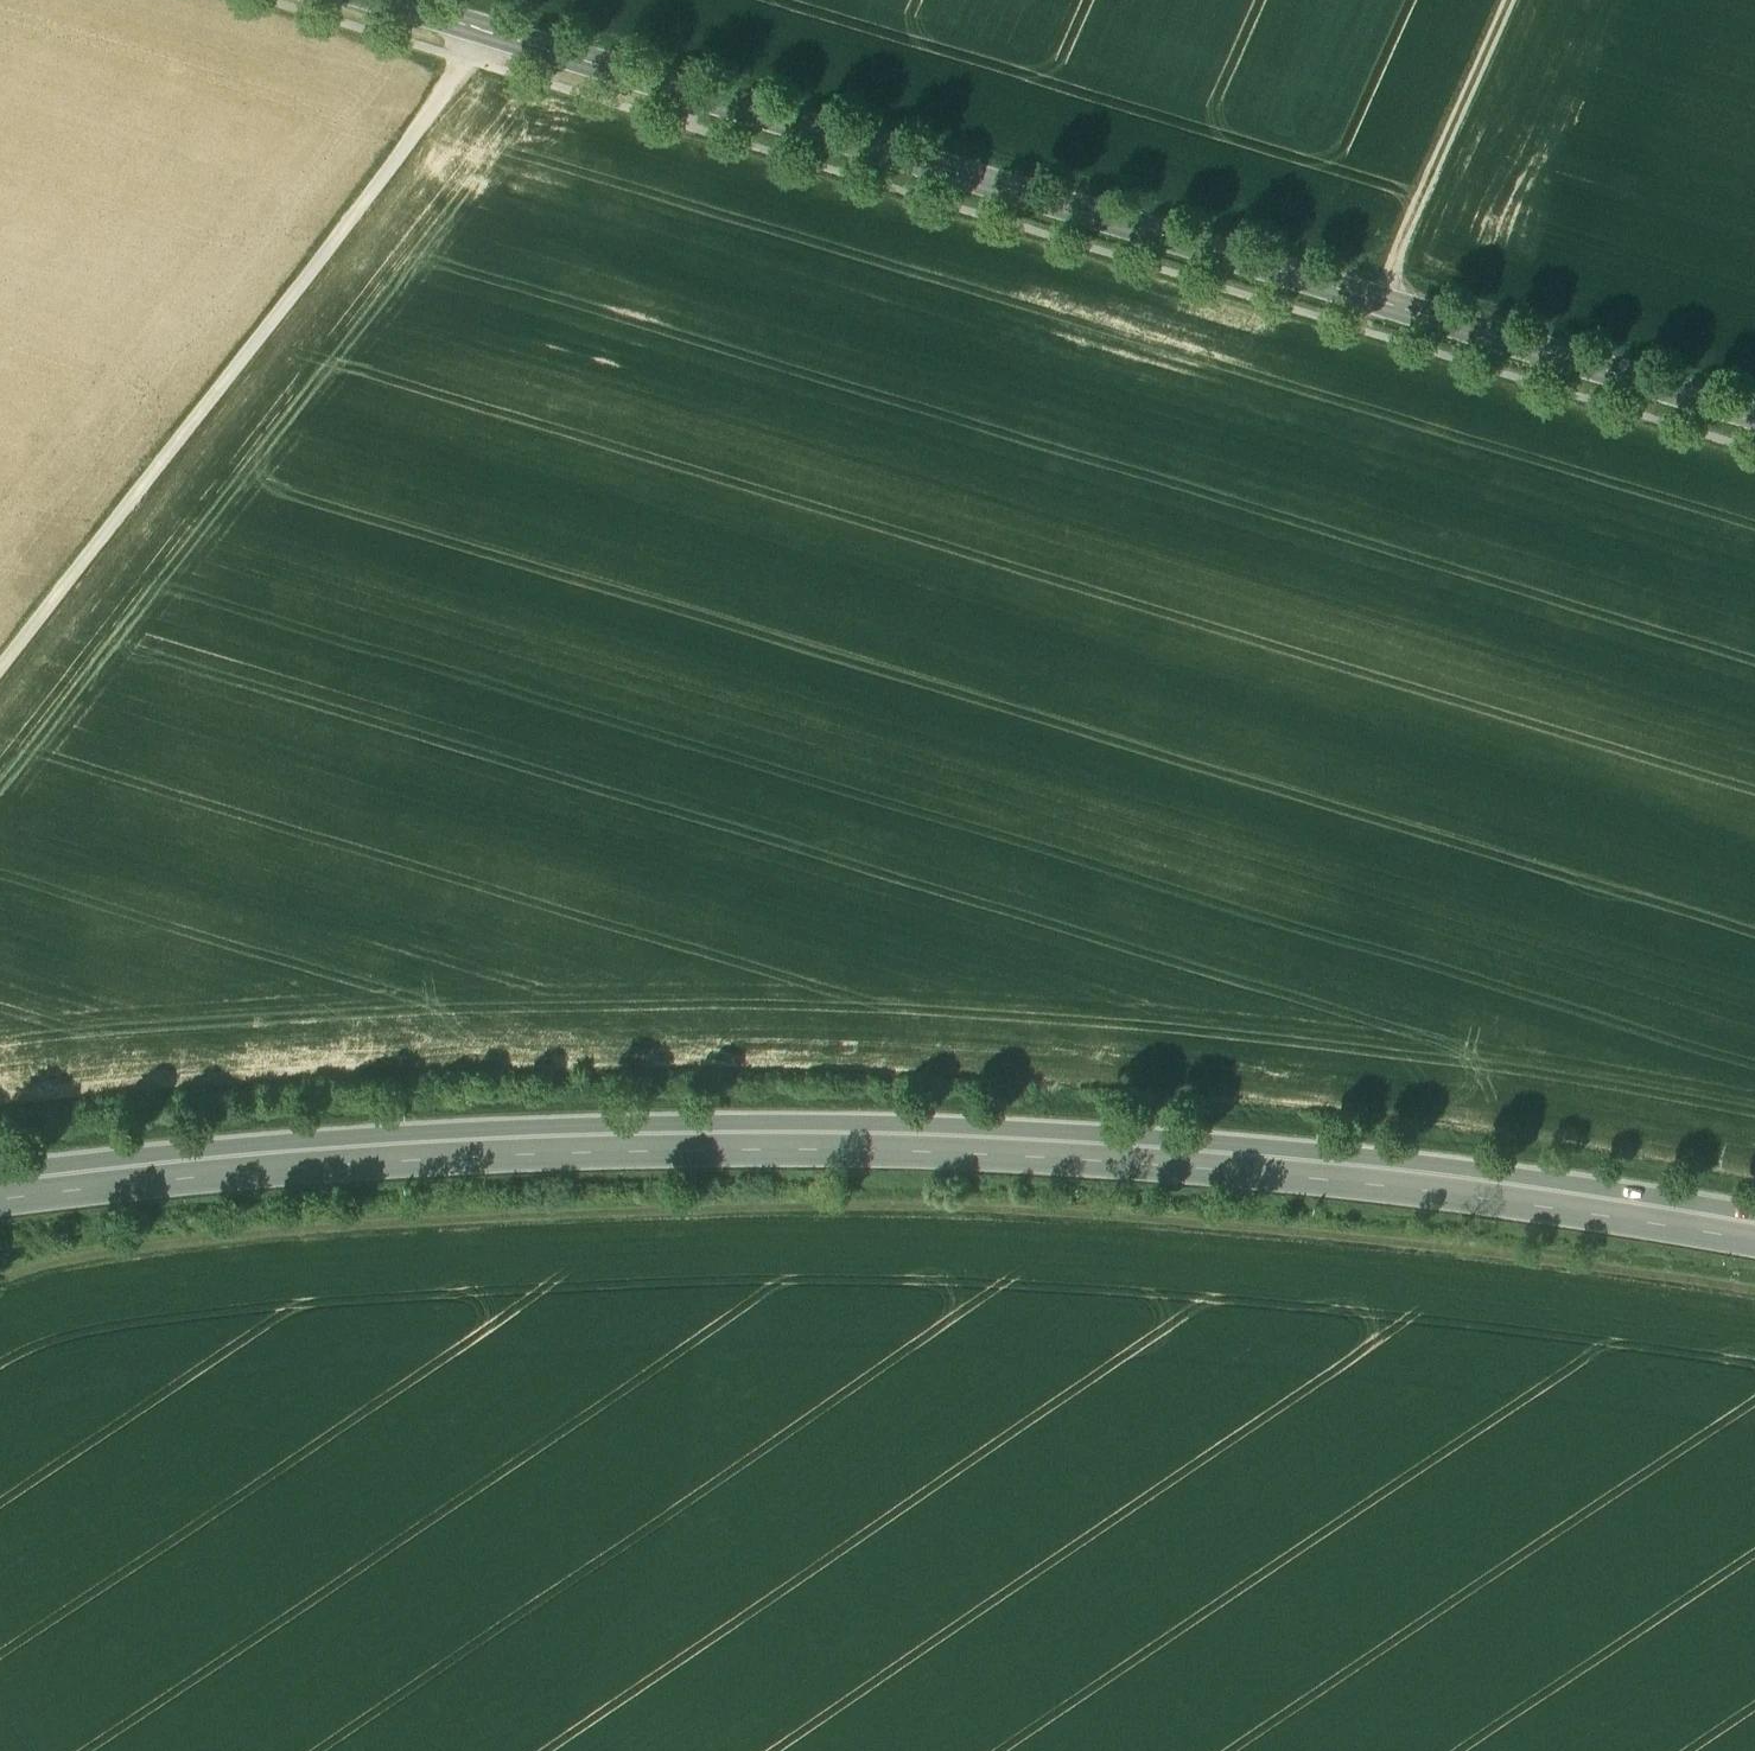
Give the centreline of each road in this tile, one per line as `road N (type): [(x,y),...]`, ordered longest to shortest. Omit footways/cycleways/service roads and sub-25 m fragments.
road 1 (track): [(1754,1296),(1398,1246),(1076,1215),(794,1205),(321,1230),(40,1264),(0,1280)]
road 2 (primary): [(1754,1235),(1532,1195),(1230,1161),(780,1139),(368,1150),(0,1190)]
road 3 (tertiary): [(385,0),(1754,415)]
road 4 (track): [(477,29),(444,88),(0,667)]
road 5 (track): [(1510,0),(1378,300)]

